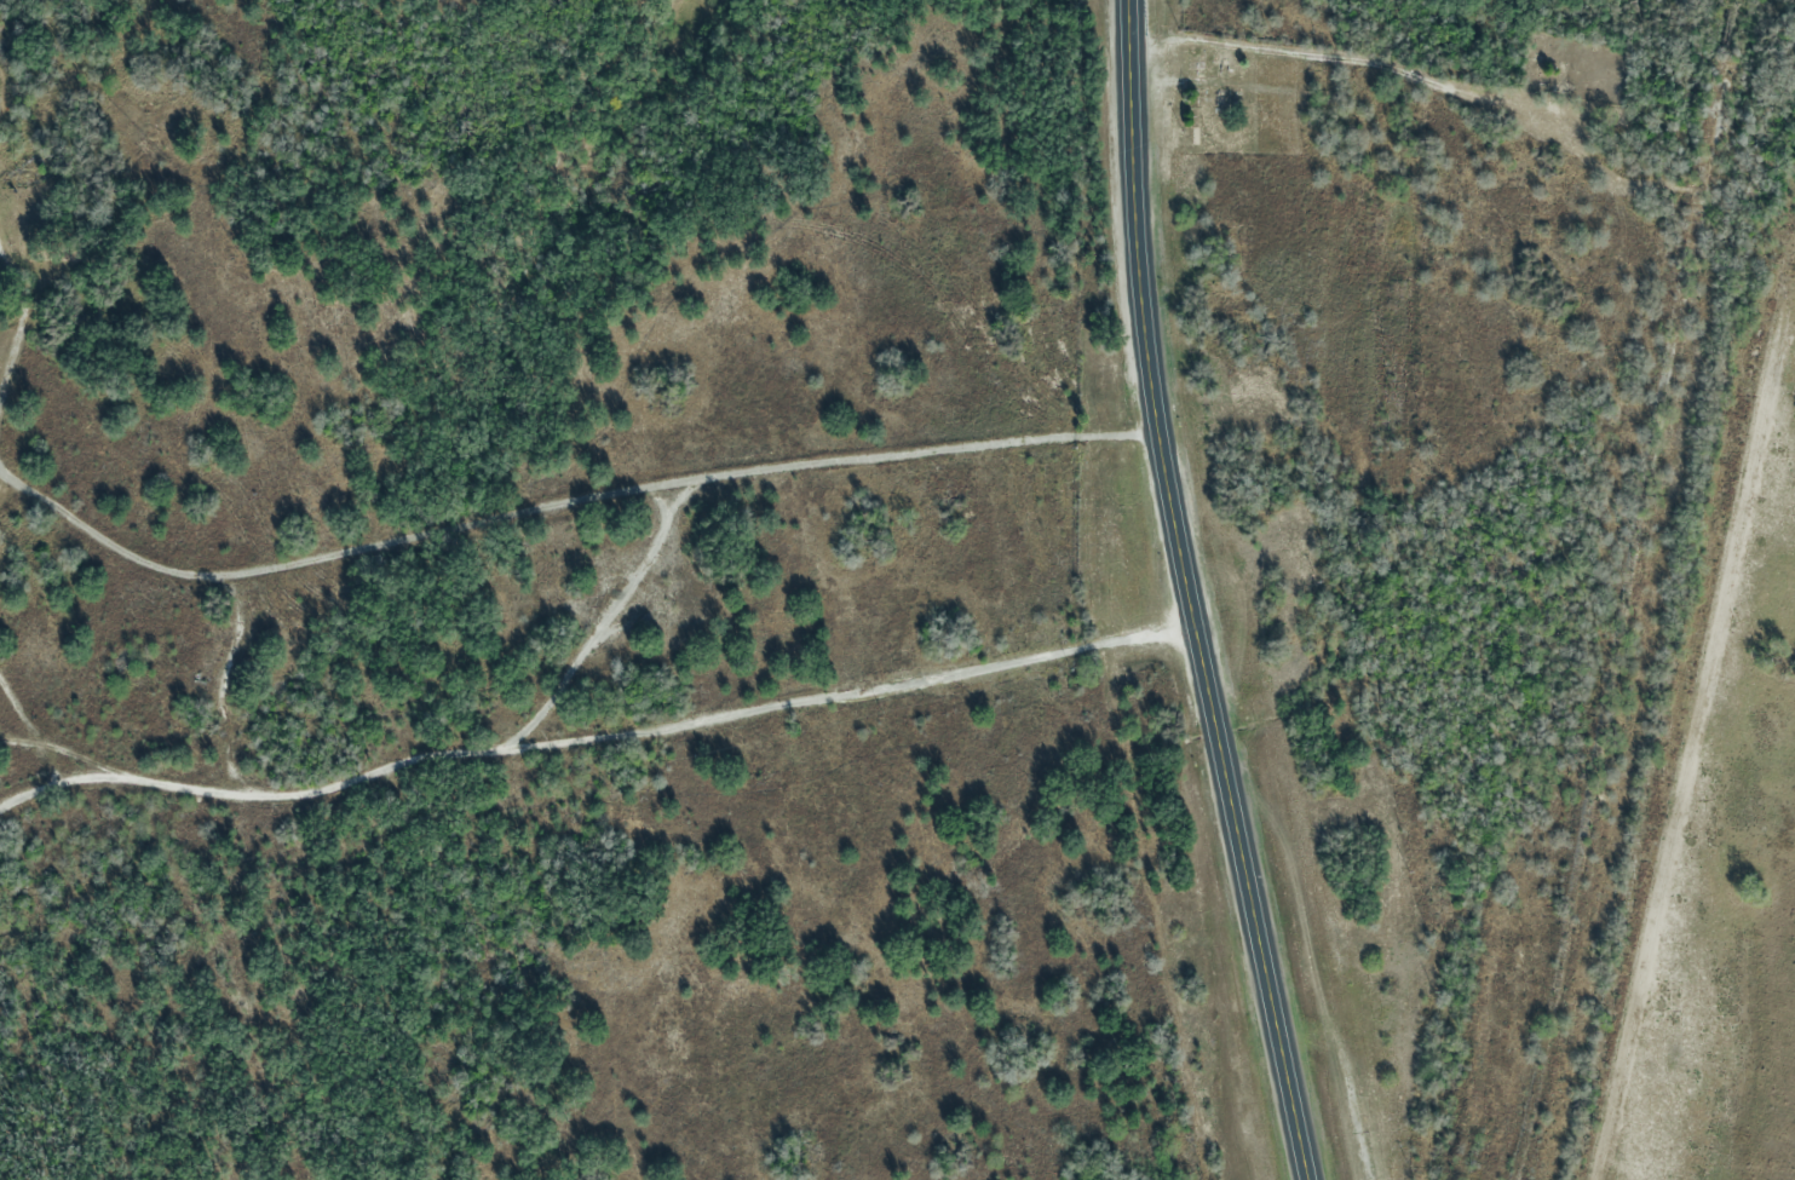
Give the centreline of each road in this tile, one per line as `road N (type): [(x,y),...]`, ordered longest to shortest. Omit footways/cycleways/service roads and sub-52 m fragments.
road 1 (track): [(0,685),(64,755),(117,776),(271,800),(454,755),(680,726),(1202,629)]
road 2 (trunk): [(1123,0),(1135,237),(1158,432),(1247,815),(1315,1179)]
road 3 (track): [(0,483),(146,564),(196,580),(299,564),(865,437),(1158,432)]
road 4 (track): [(1569,143),(1500,100),(1373,67),(1181,35),(1127,58)]
road 5 (track): [(0,252),(36,274),(0,393)]
road 6 (track): [(117,776),(22,793),(0,808)]

